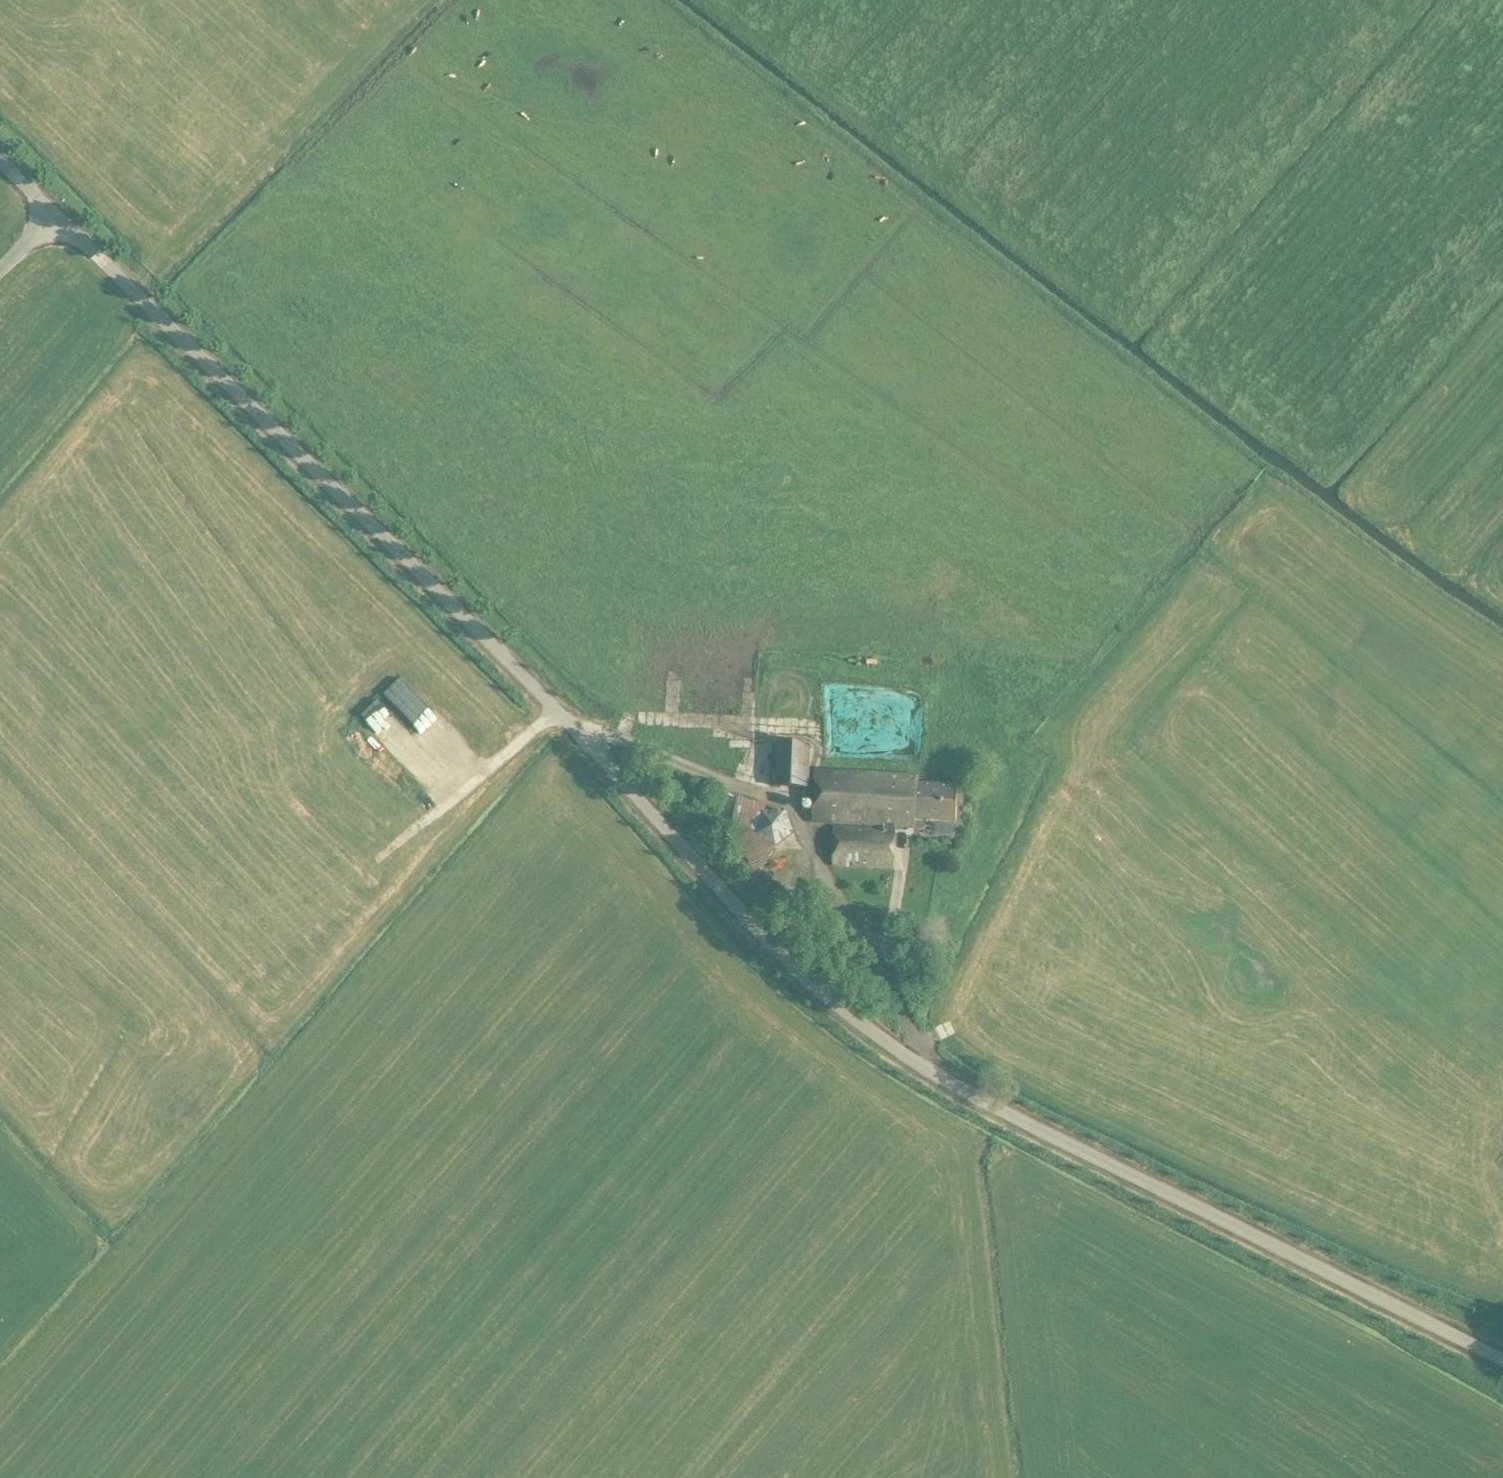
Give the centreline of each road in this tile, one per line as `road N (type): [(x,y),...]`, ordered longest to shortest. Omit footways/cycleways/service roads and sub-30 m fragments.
road 1 (unclassified): [(1502,1360),(940,1079),(885,1042),(794,963),(564,717),(59,212)]

